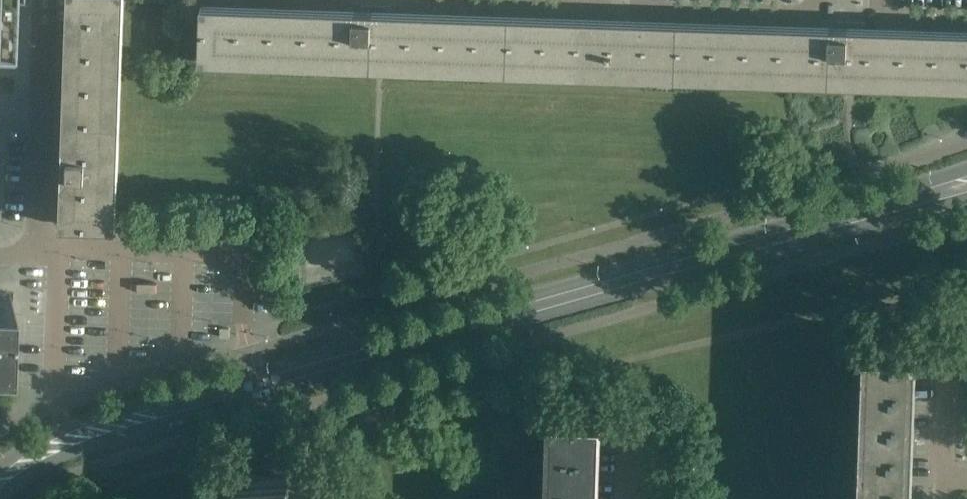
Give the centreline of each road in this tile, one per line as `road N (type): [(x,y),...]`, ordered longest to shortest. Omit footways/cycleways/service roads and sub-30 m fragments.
road 1 (tertiary): [(0,488),(77,437),(966,186)]
road 2 (residential): [(39,260),(47,0)]

